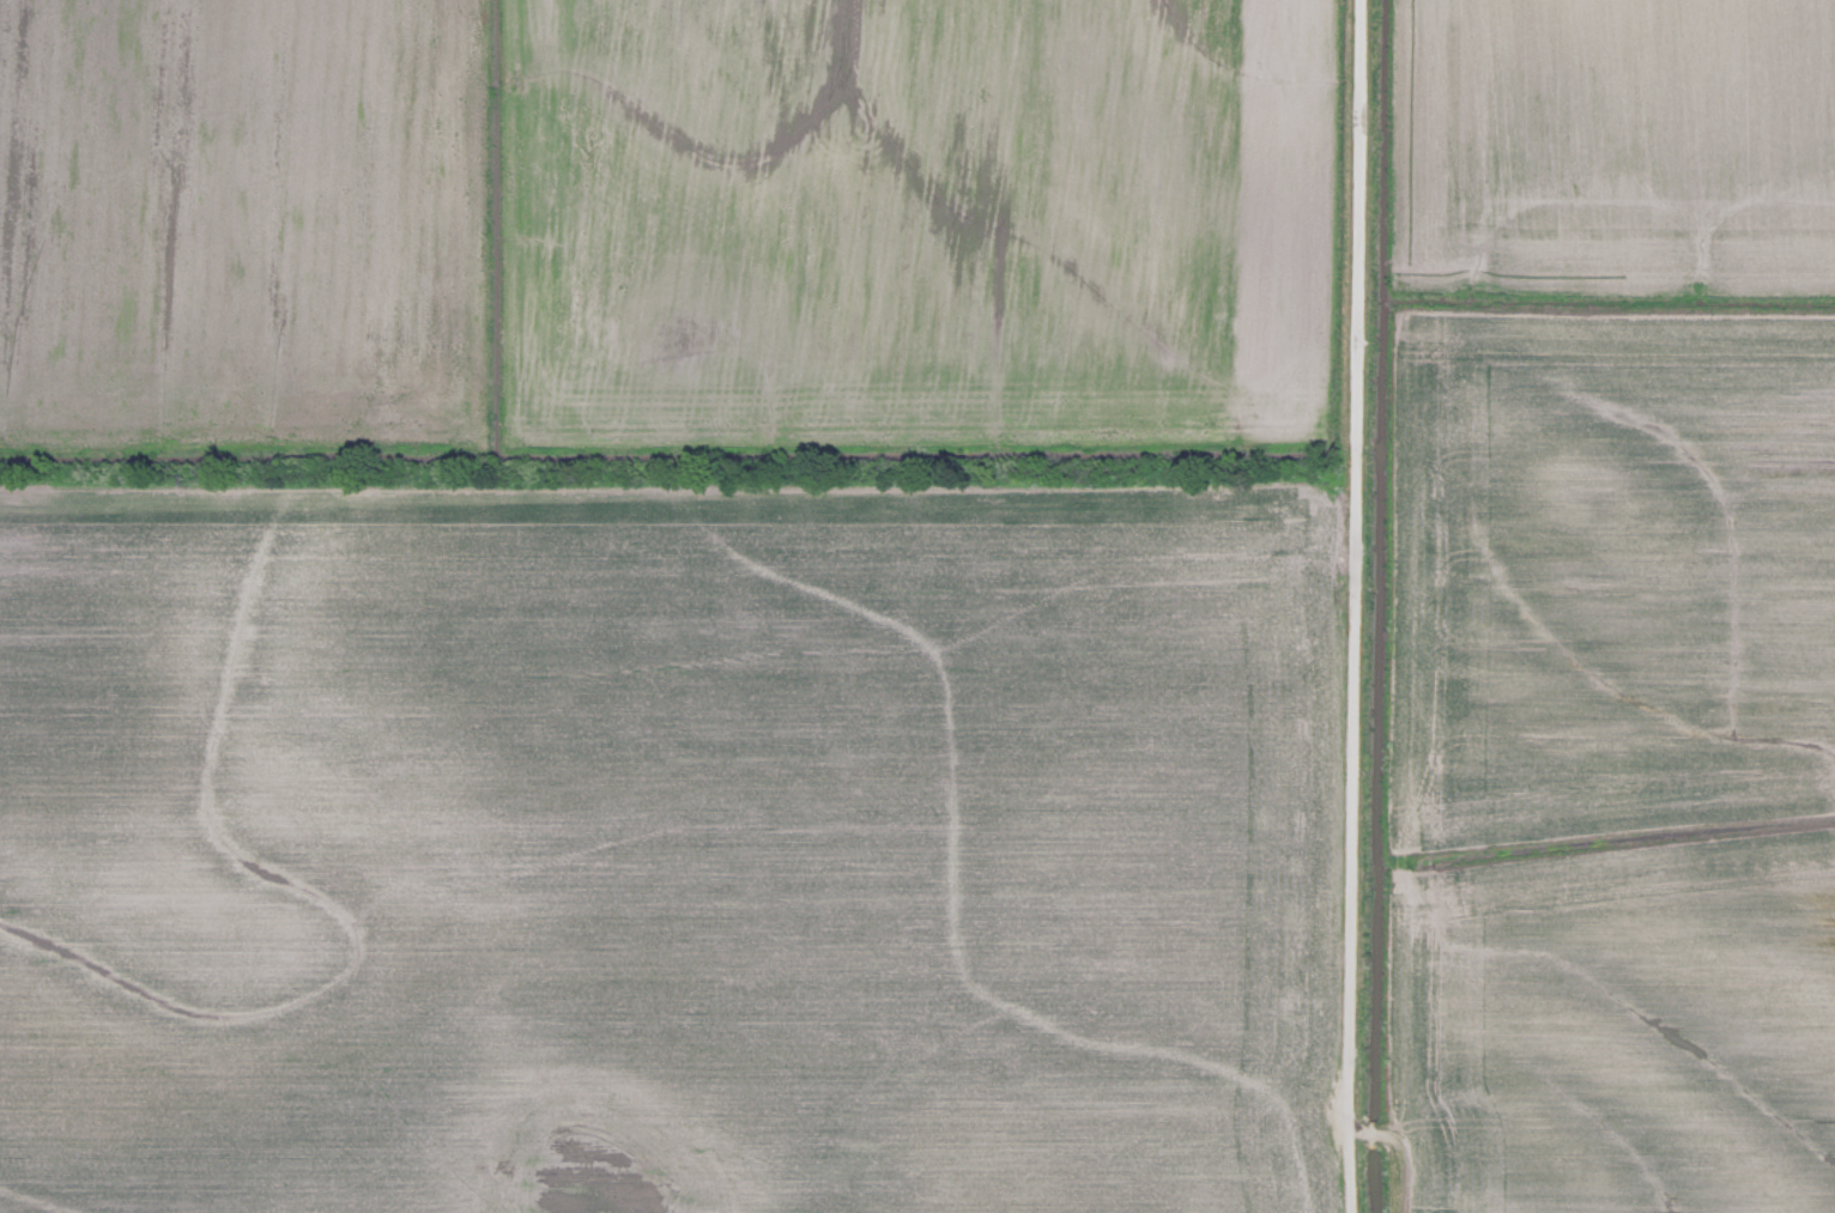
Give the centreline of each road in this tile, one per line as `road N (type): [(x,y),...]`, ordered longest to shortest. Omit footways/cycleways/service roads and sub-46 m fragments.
road 1 (residential): [(1324,1212),(1332,632),(1320,0)]

